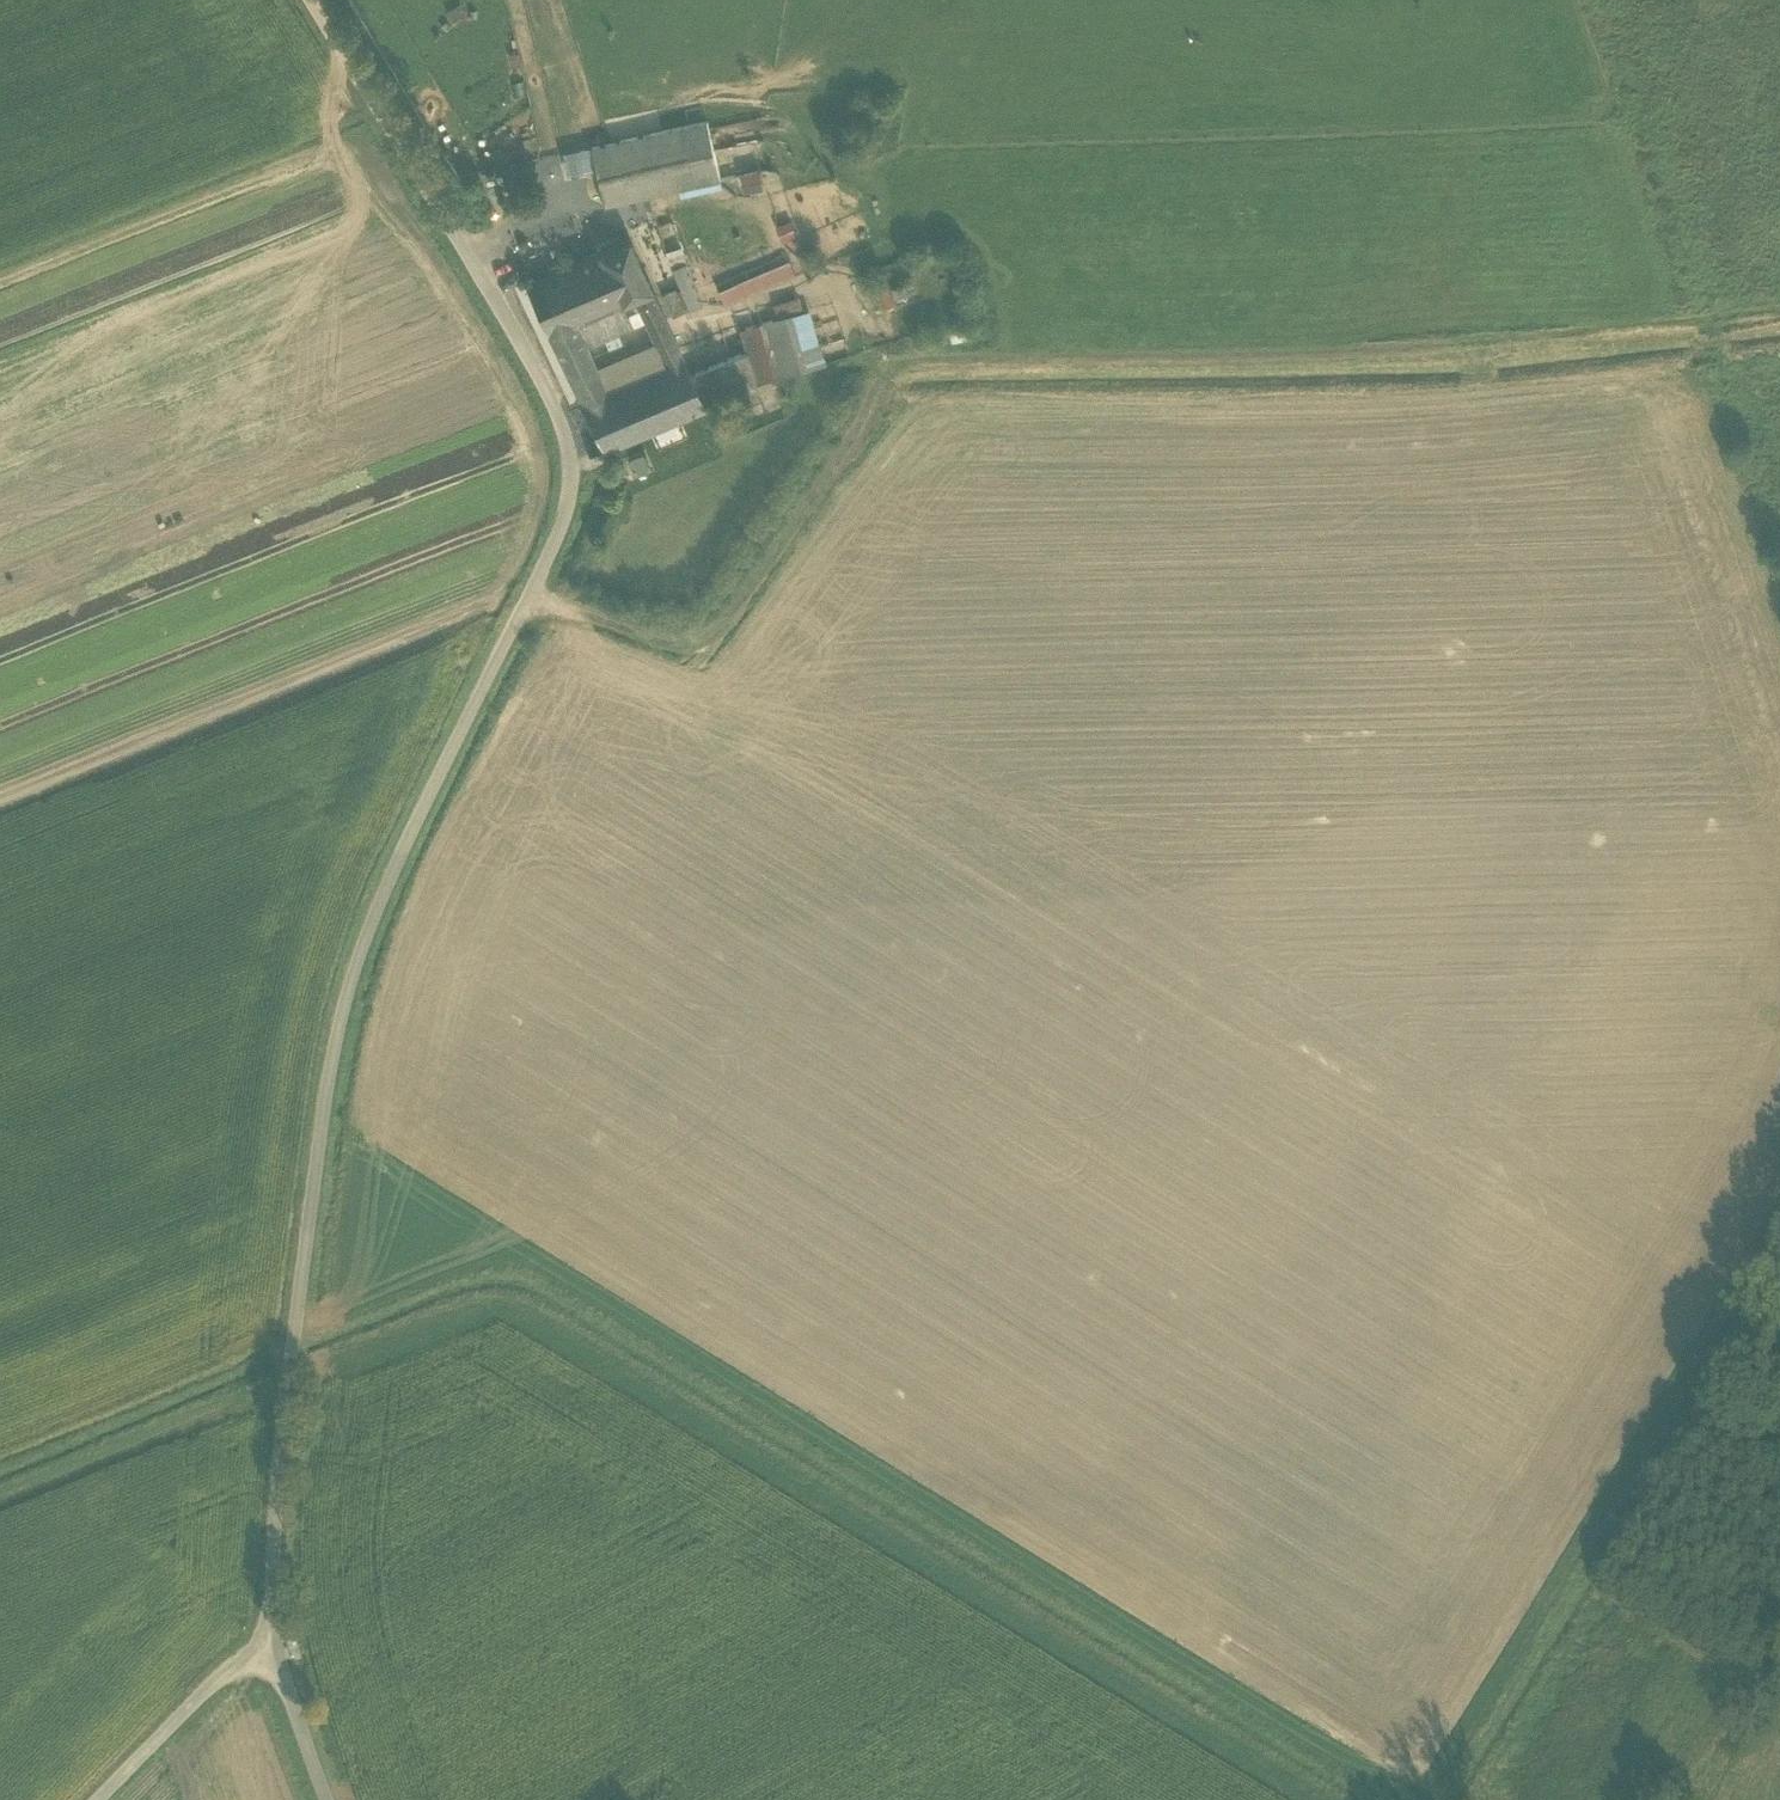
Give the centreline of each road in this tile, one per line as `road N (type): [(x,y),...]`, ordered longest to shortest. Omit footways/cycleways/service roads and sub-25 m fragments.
road 1 (residential): [(328,1799),(274,1654),(274,1614),(288,1342),(340,1035),(418,826),(564,497),(564,434),(309,0)]
road 2 (track): [(453,243),(756,204),(806,248),(820,274),(735,304)]
road 3 (track): [(274,1654),(236,1664),(96,1799)]

